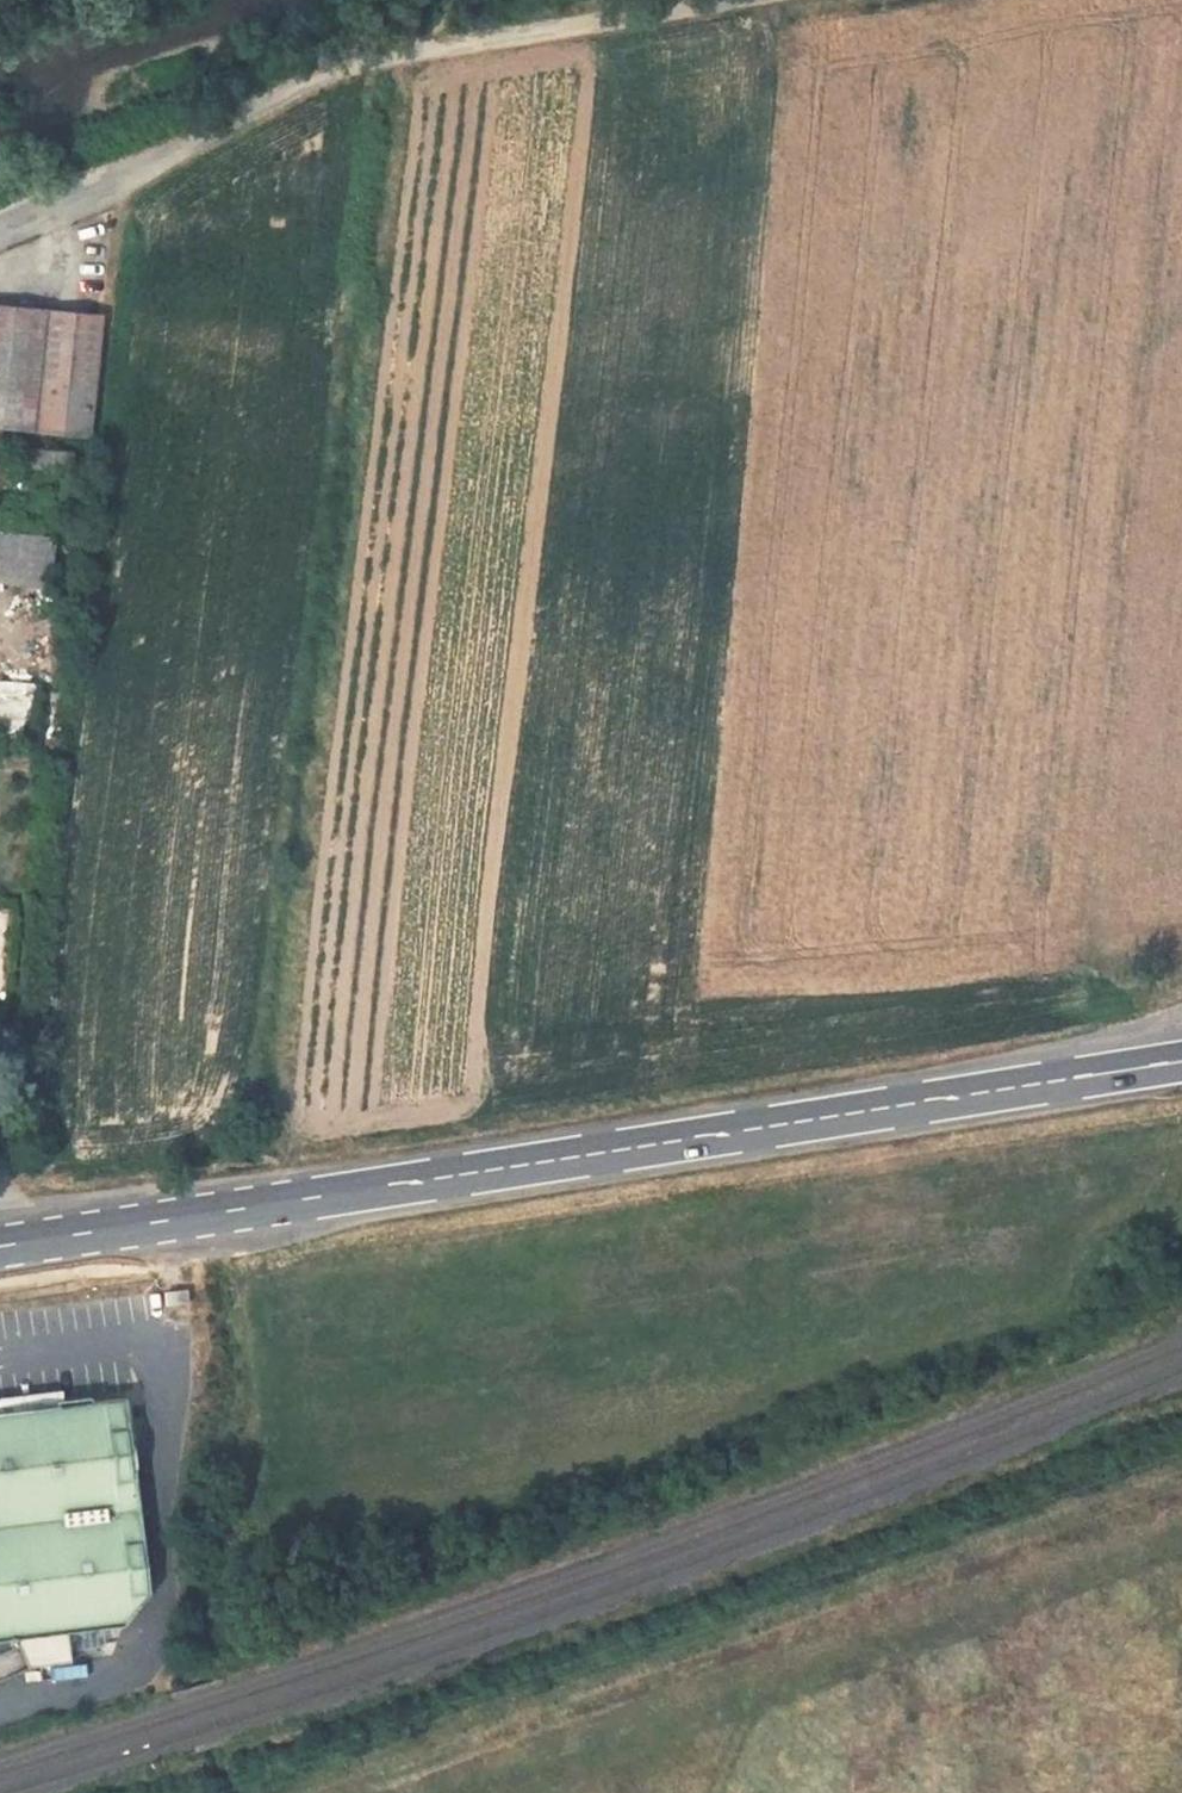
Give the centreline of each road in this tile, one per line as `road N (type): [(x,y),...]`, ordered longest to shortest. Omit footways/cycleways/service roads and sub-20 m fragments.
road 1 (primary): [(0,1248),(1181,1062)]
road 2 (unclassified): [(0,241),(233,117),(337,76),(418,52),(775,0)]

